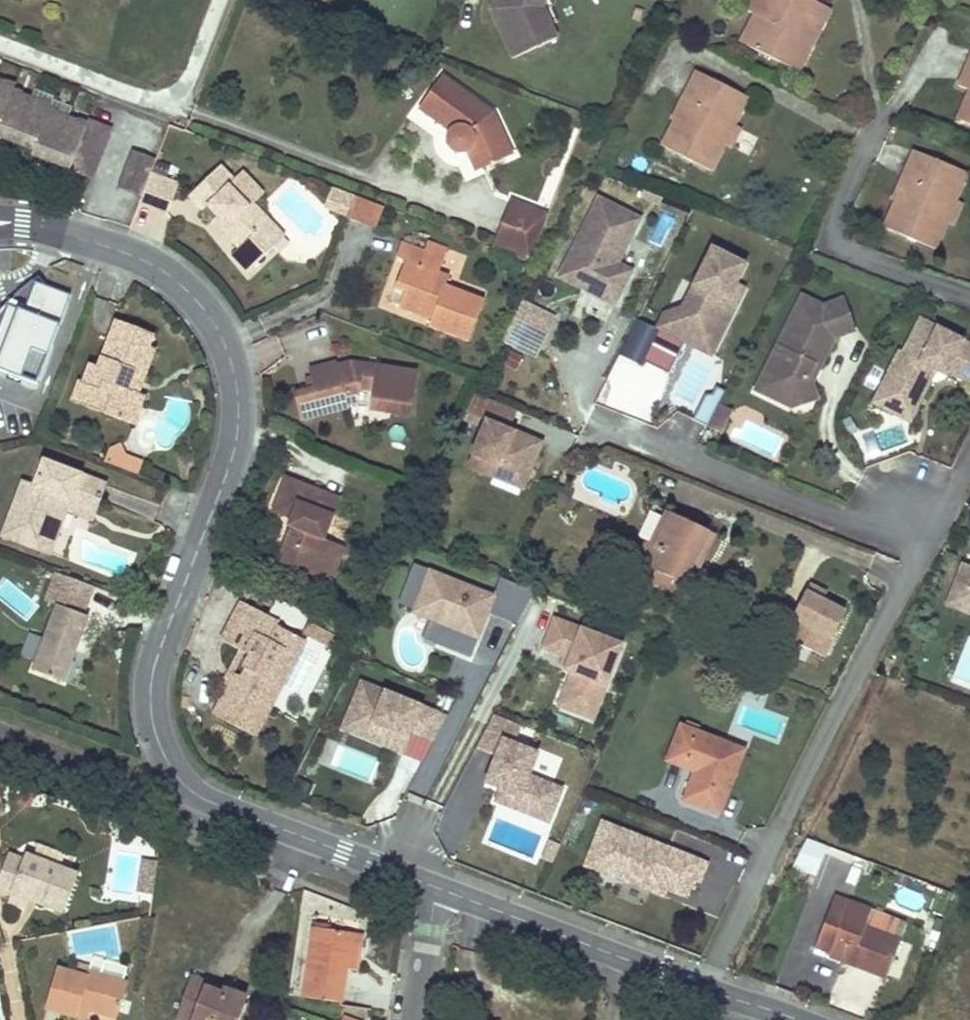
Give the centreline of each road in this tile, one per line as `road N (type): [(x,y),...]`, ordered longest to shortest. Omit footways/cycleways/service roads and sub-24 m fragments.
road 1 (tertiary): [(21,224),(158,268),(203,308),(233,369),(233,453),(152,677),(151,716),(169,766),(207,802),(439,890)]
road 2 (residential): [(922,552),(702,989)]
road 3 (residential): [(922,552),(586,415)]
road 4 (tertiary): [(439,890),(702,989)]
road 5 (residential): [(878,121),(837,238),(856,254),(969,297)]
road 6 (residential): [(439,890),(417,1019)]

